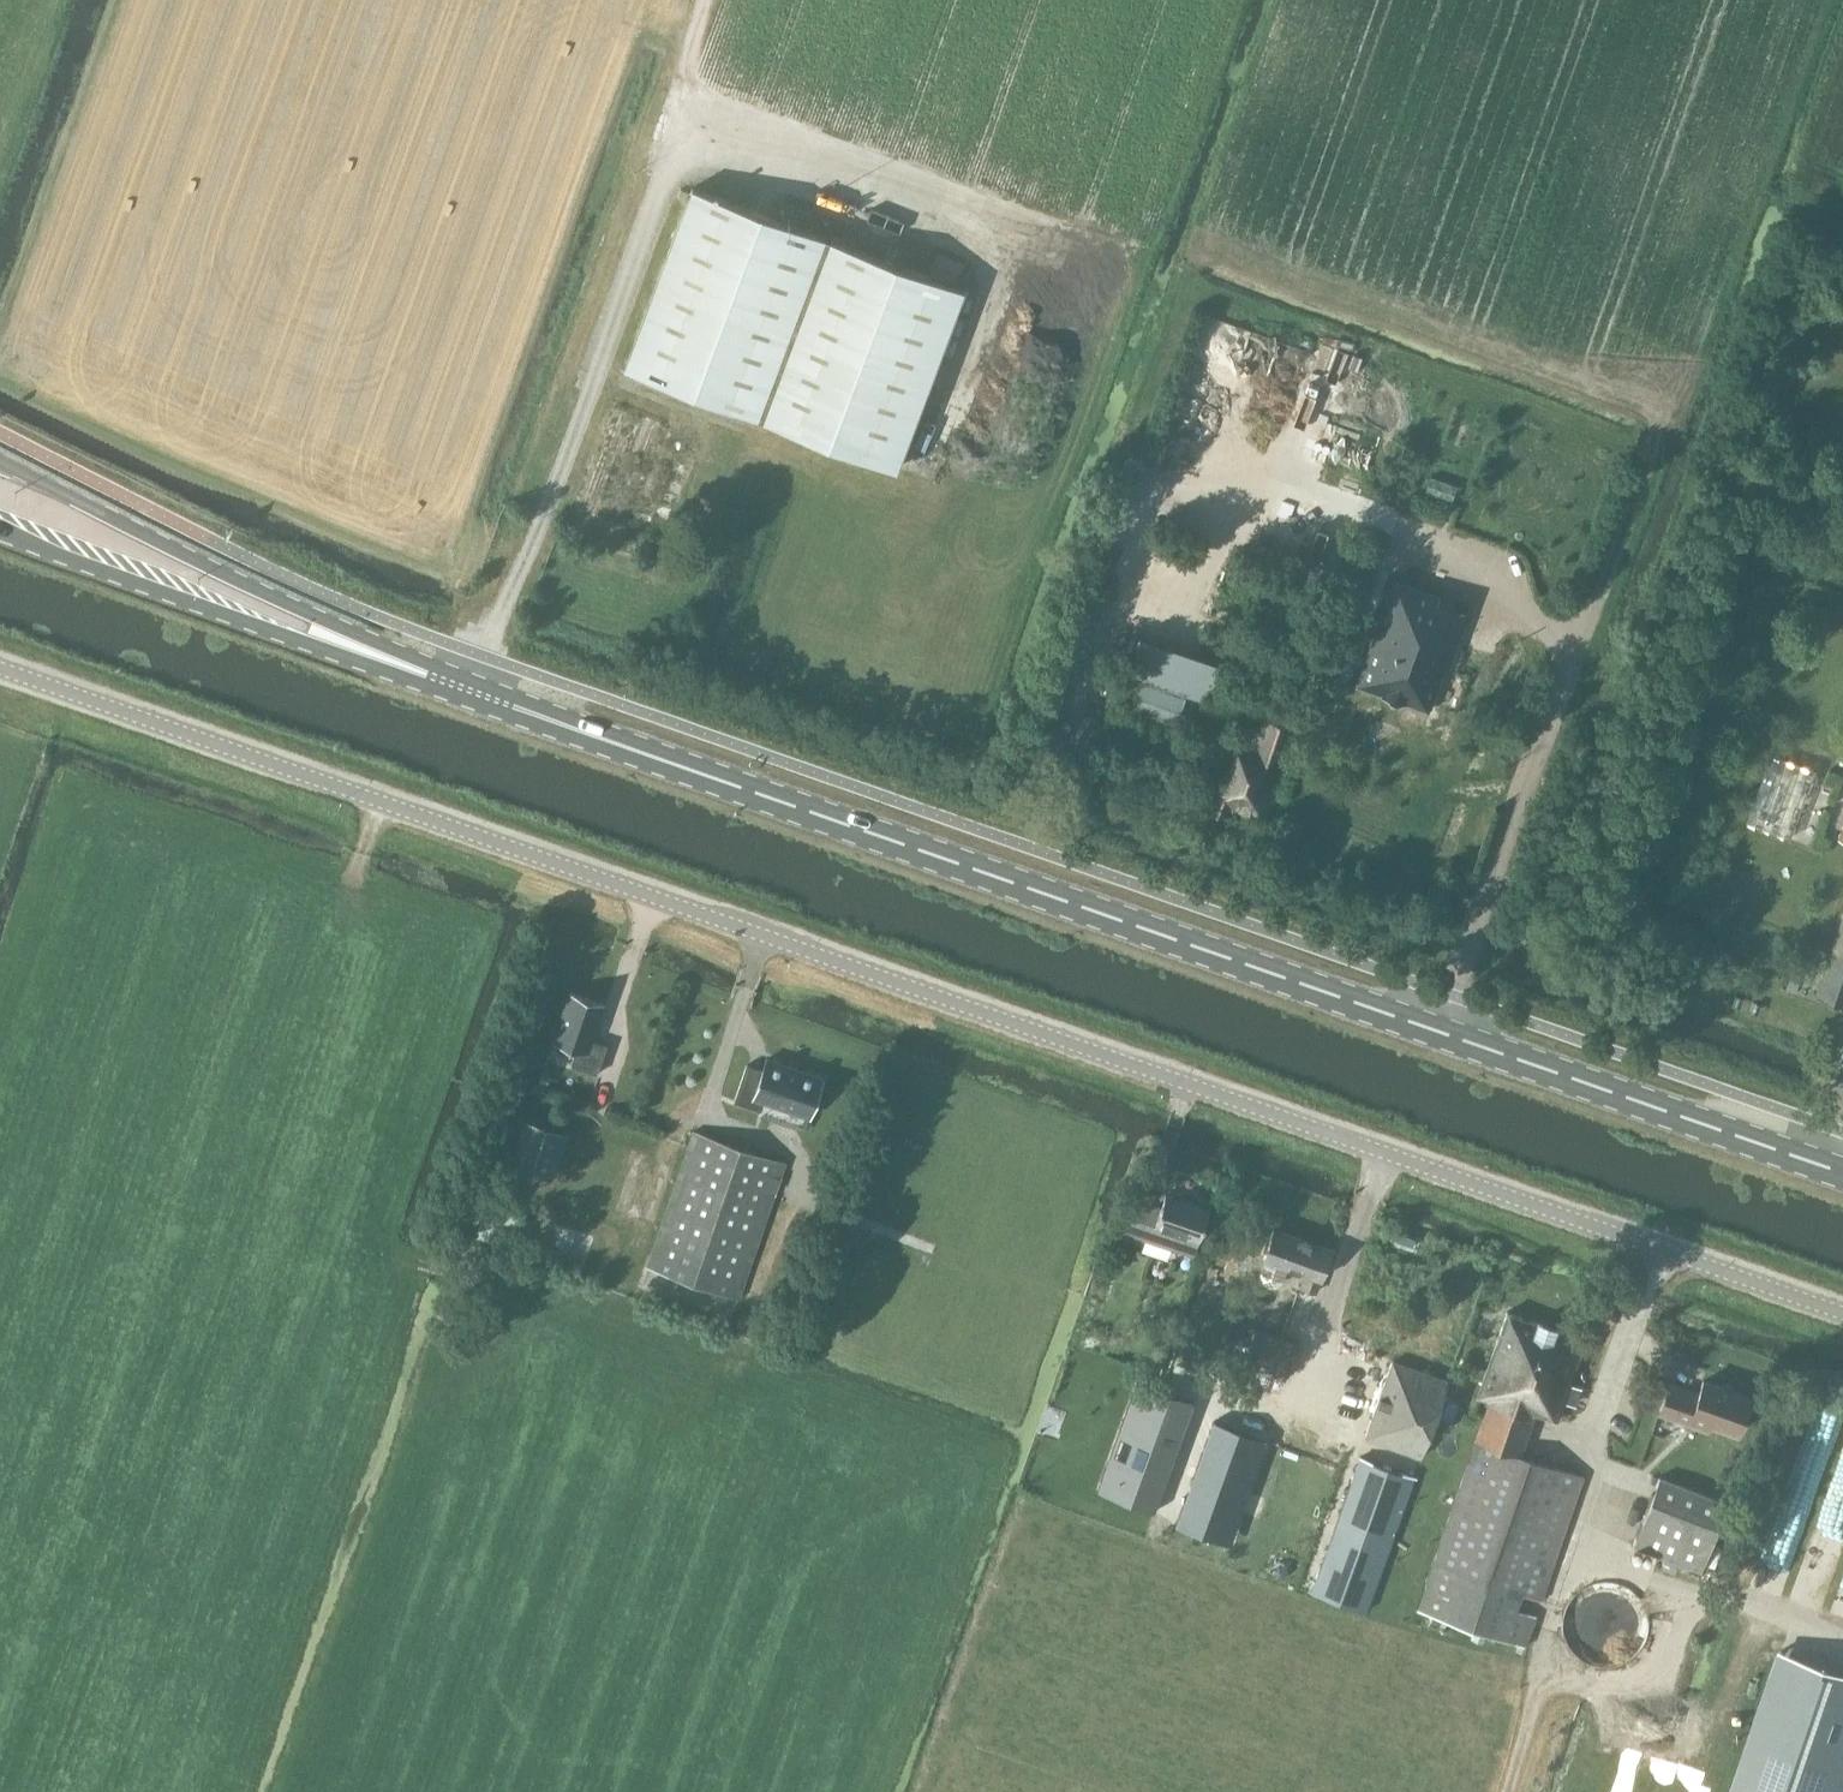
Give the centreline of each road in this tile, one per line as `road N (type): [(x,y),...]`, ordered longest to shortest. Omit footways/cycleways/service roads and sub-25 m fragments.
road 1 (unclassified): [(1842,1311),(0,669)]
road 2 (primary): [(1842,1168),(398,666)]
road 3 (primary): [(398,666),(312,612),(0,466)]
road 4 (primary): [(0,526),(398,666)]

